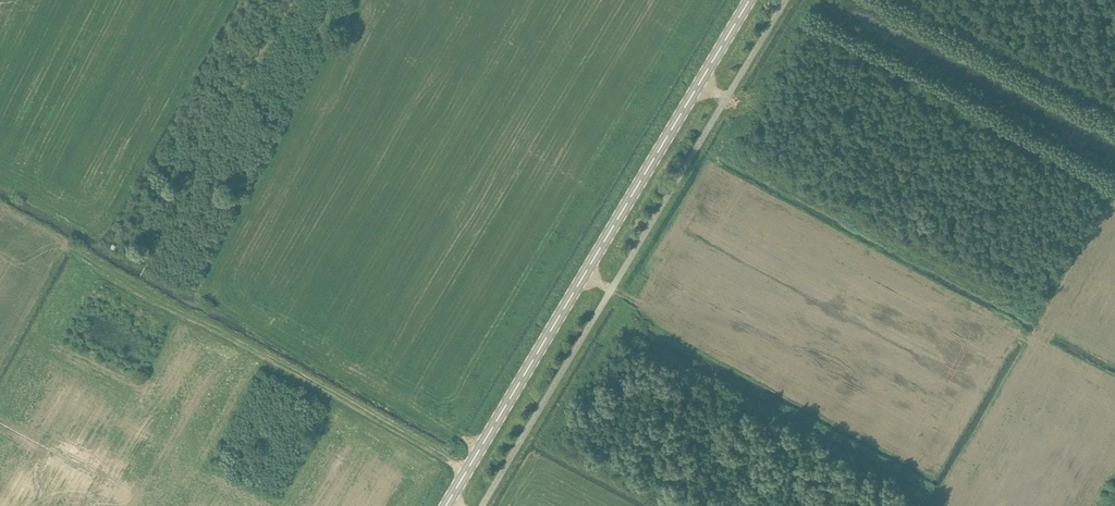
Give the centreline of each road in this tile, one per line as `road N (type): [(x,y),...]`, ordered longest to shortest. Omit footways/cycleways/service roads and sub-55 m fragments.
road 1 (tertiary): [(445,505),(748,0)]

